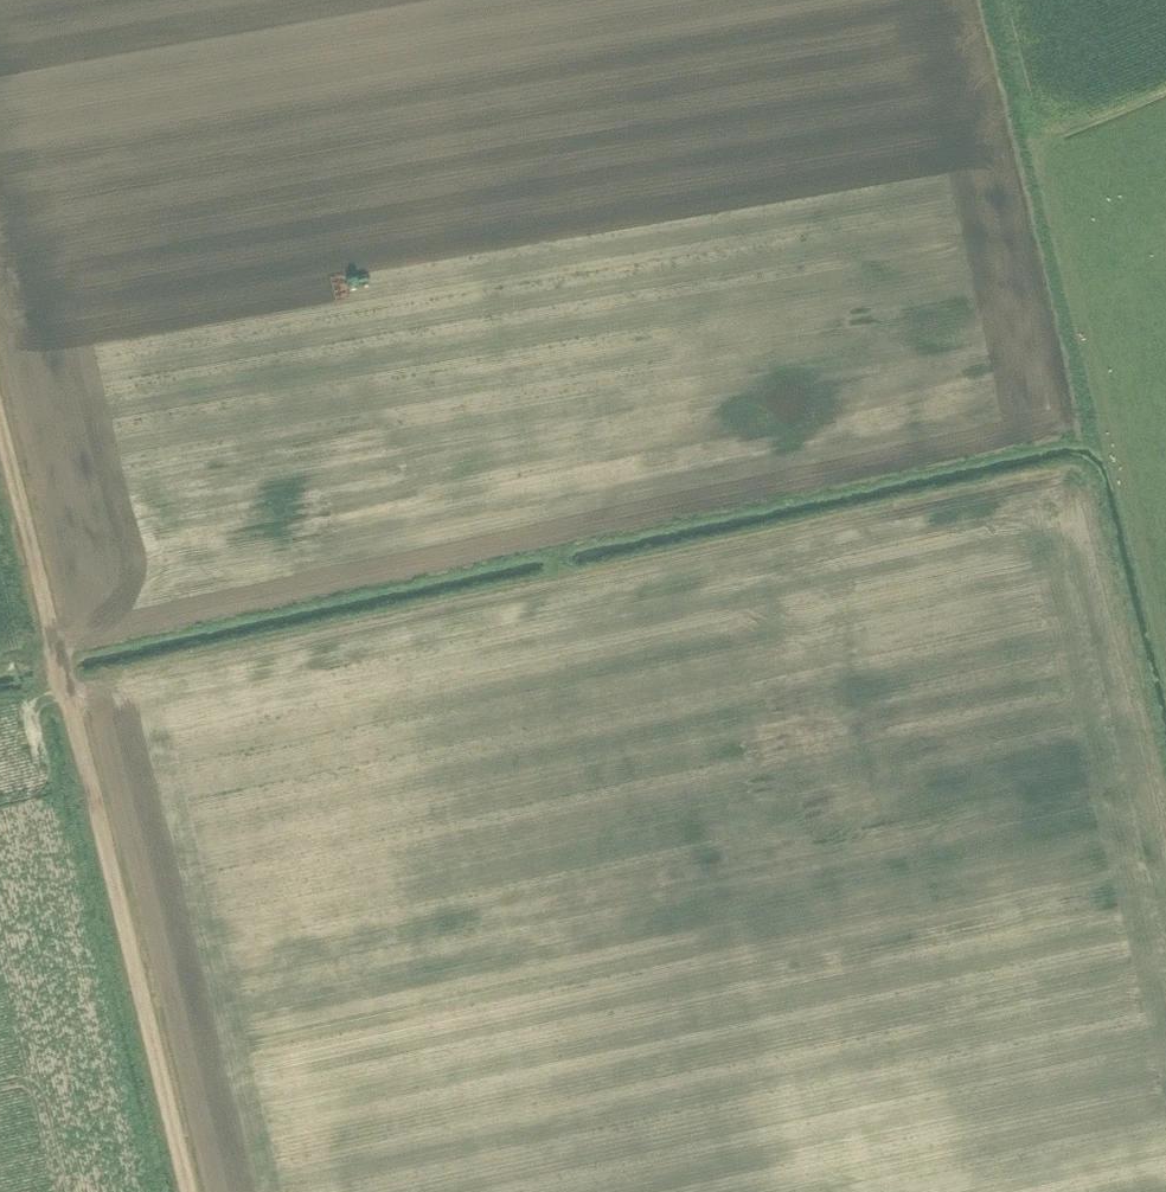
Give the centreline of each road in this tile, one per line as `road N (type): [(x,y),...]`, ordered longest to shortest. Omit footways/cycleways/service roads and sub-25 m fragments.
road 1 (track): [(0,438),(187,1191)]

